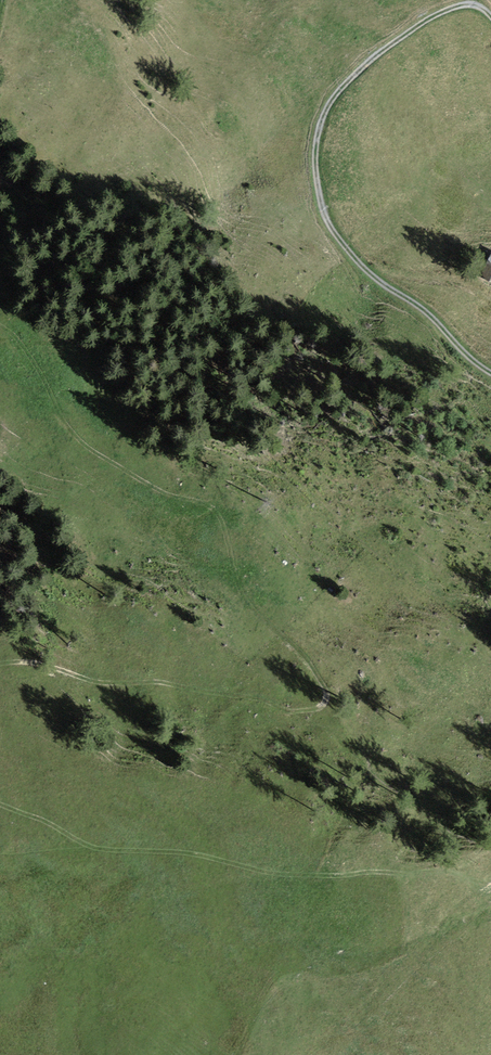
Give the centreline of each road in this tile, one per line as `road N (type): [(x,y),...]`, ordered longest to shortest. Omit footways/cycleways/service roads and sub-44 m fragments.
road 1 (track): [(0,329),(40,365),(51,395),(98,457),(179,503),(217,510),(251,608),(301,653),(327,698),(323,708),(295,715),(266,701),(192,688),(28,665),(0,669)]
road 2 (track): [(0,805),(100,852),(176,853),(311,876),(444,868),(490,890)]
road 3 (track): [(326,223),(316,143),(335,96),(391,46),(446,13),(474,6),(490,18)]
road 4 (track): [(490,374),(429,315),(373,276),(326,223)]
road 5 (track): [(490,297),(450,278),(364,267)]

